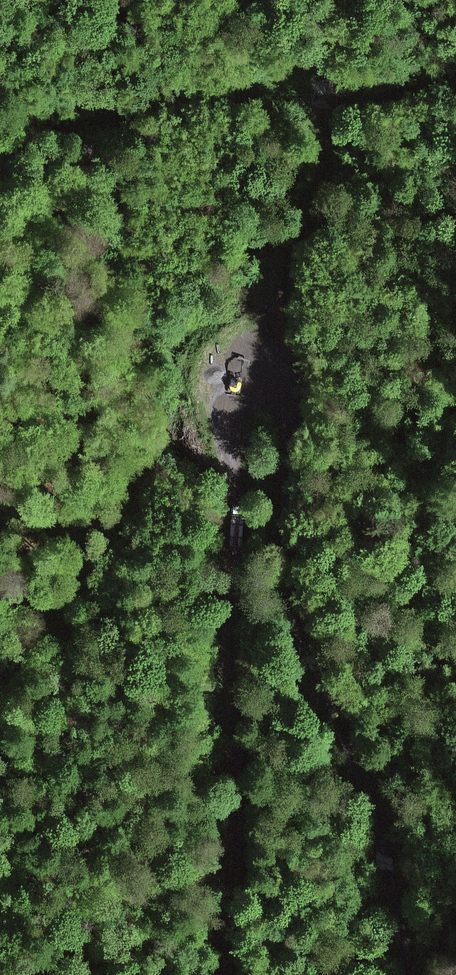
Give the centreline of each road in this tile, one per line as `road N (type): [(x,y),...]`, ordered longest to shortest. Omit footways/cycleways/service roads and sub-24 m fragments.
road 1 (track): [(266,381),(286,392),(291,413),(287,524),(297,599),(374,807),(412,974)]
road 2 (track): [(227,974),(241,514),(224,409),(235,390),(266,381)]
road 3 (track): [(266,381),(282,281),(317,184),(325,53),(338,0)]

